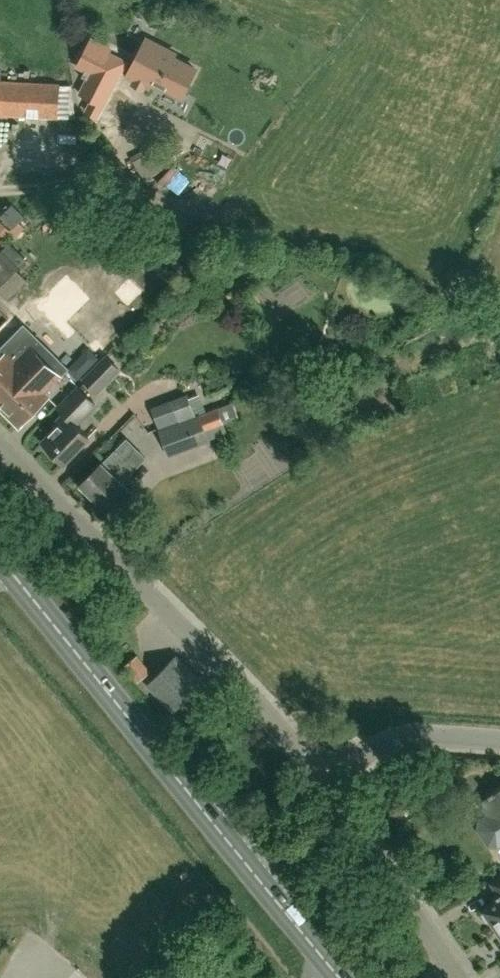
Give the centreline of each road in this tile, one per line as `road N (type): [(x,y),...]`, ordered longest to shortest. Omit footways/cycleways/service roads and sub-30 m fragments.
road 1 (primary): [(336,977),(0,562)]
road 2 (residential): [(318,777),(0,447)]
road 3 (residential): [(448,966),(318,777)]
road 4 (residential): [(499,739),(418,735),(373,744),(318,777)]

